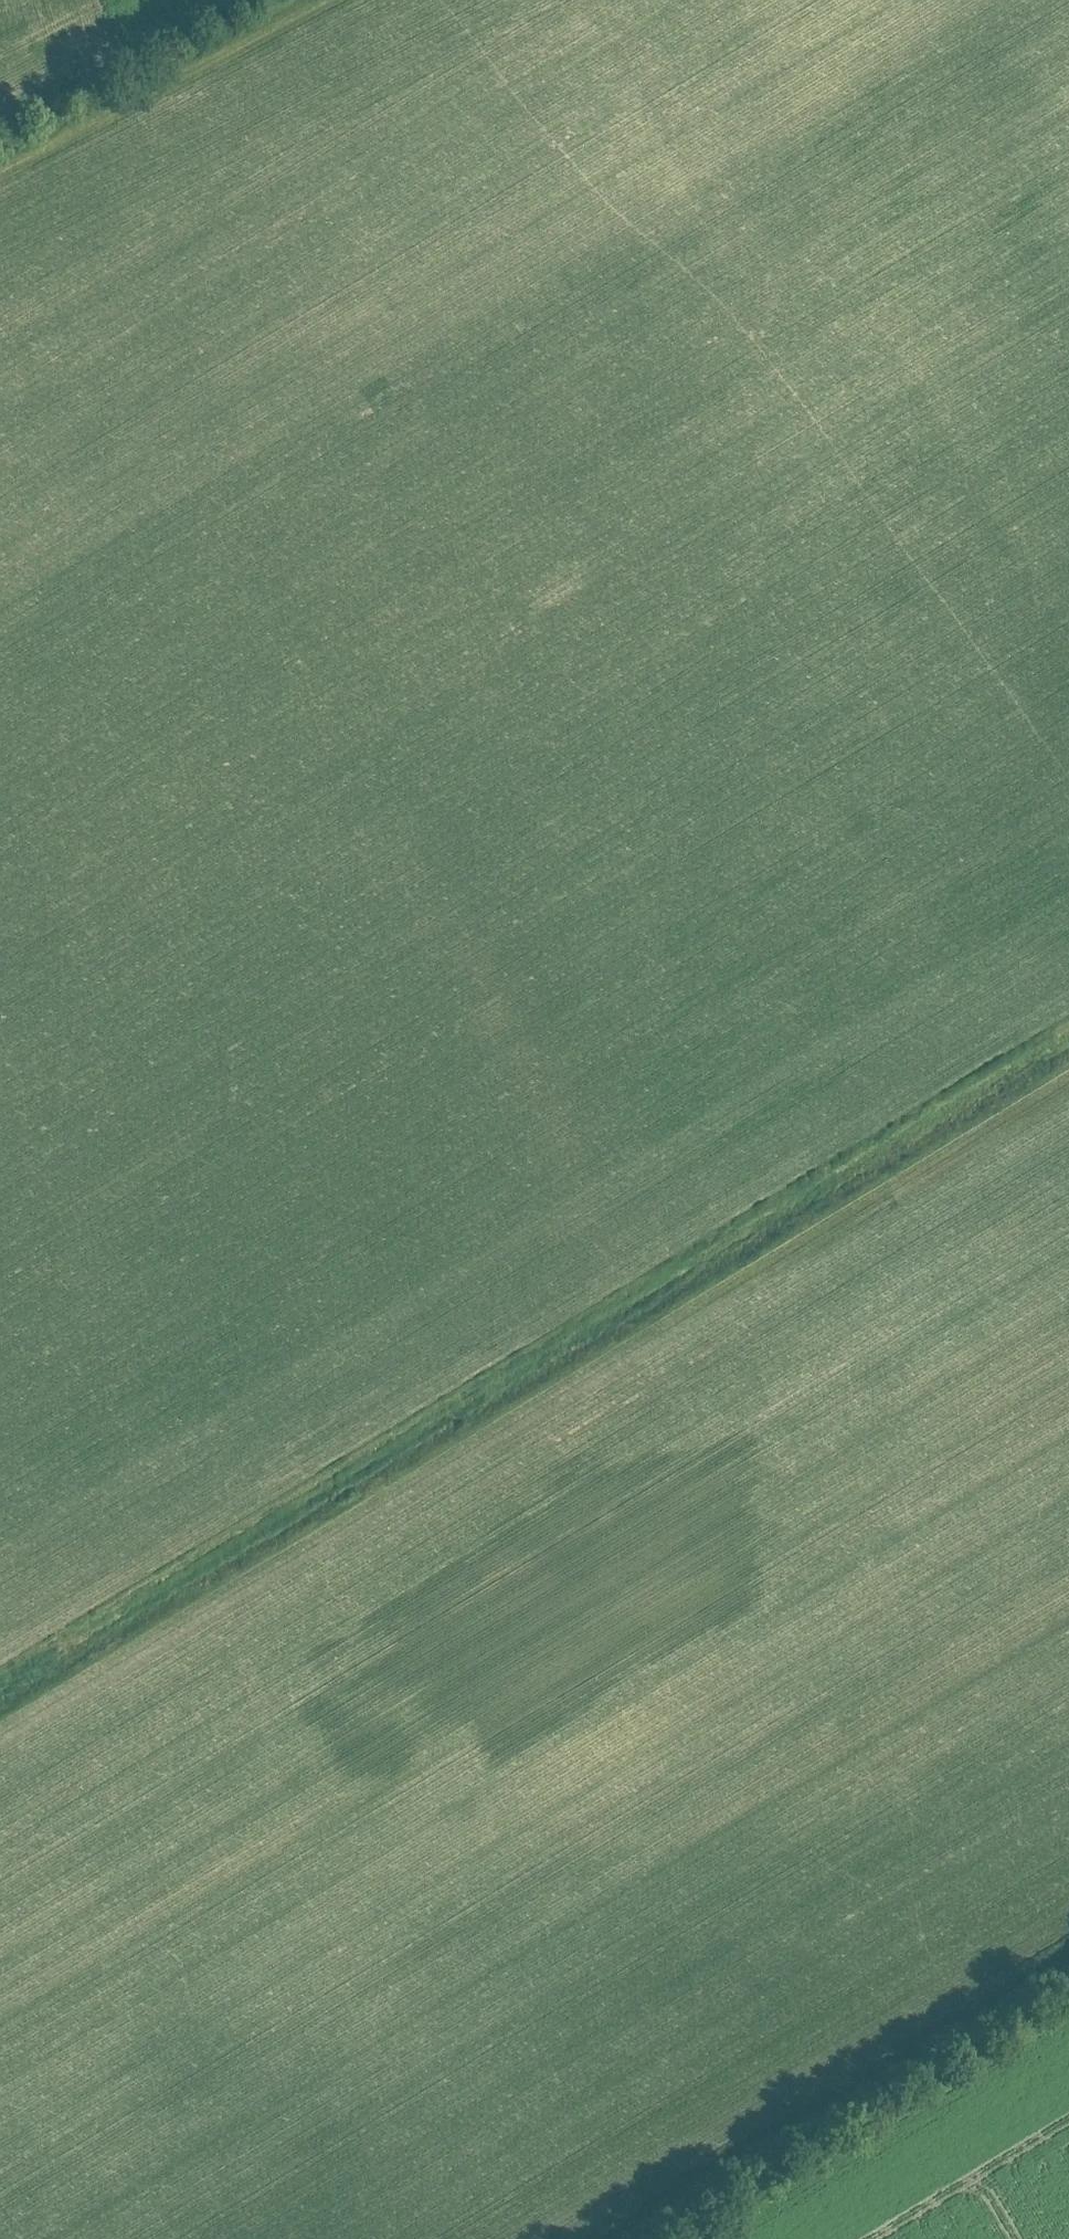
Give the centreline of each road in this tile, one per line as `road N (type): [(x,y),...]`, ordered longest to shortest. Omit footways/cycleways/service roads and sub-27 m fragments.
road 1 (track): [(0,182),(342,0)]

